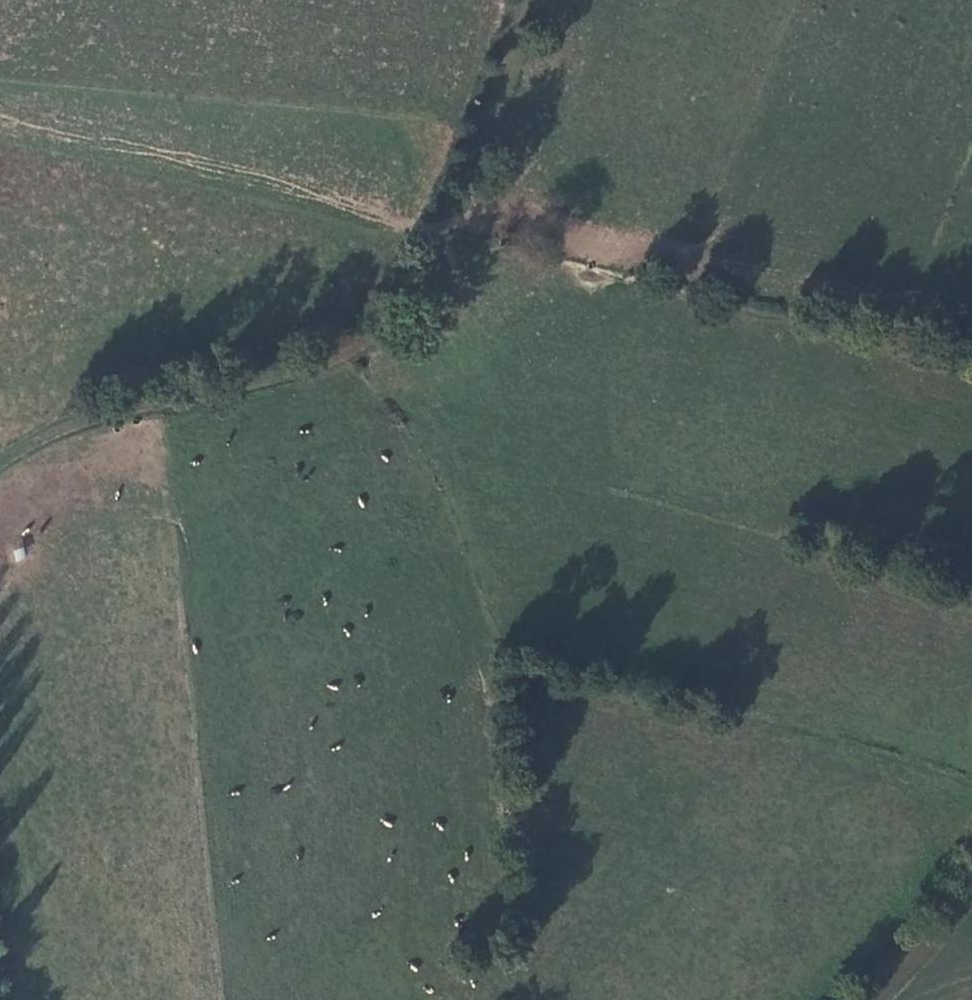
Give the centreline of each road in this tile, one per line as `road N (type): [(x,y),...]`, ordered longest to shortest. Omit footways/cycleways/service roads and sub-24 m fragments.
road 1 (track): [(0,470),(88,422),(226,396),(353,360)]

